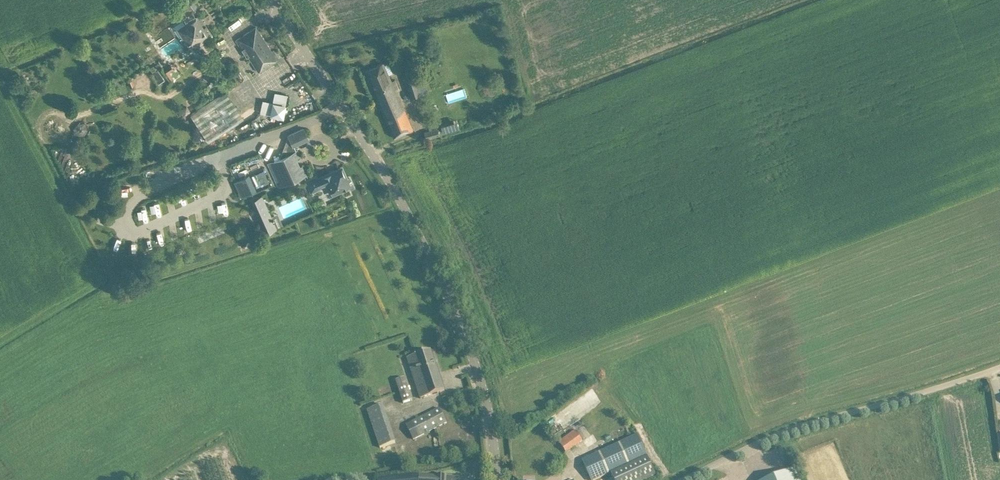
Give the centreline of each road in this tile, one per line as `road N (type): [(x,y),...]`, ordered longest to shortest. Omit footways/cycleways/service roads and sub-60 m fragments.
road 1 (tertiary): [(496,479),(483,390),(429,257),(271,0)]
road 2 (unclassified): [(683,479),(791,429),(999,367)]

